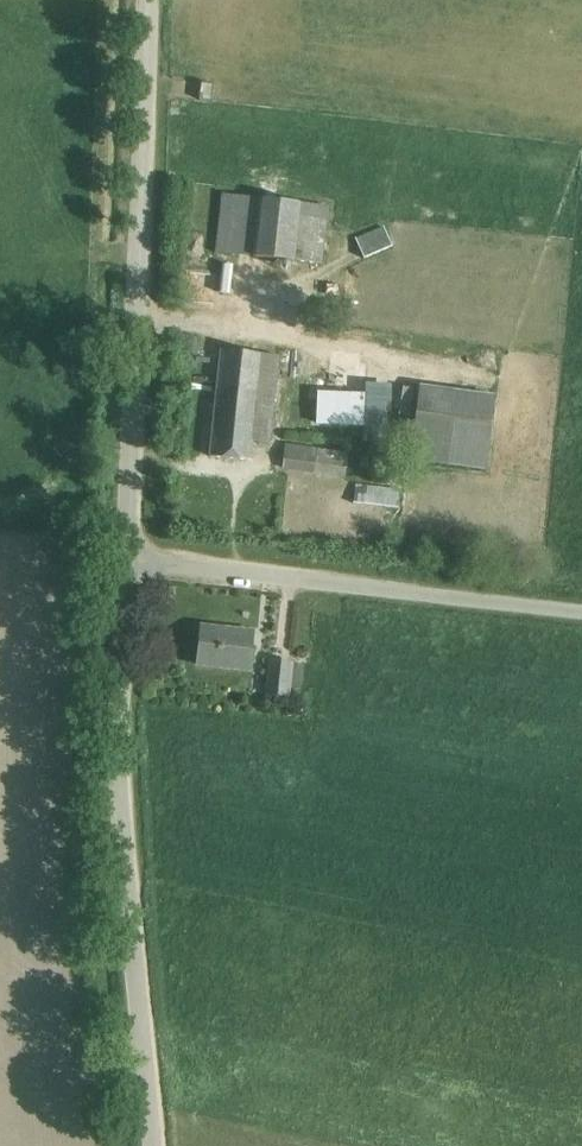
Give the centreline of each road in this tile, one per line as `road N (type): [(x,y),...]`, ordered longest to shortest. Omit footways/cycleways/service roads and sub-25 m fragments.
road 1 (unclassified): [(149,1145),(129,560)]
road 2 (unclassified): [(129,560),(128,452),(154,0)]
road 3 (unclassified): [(129,560),(581,613)]

